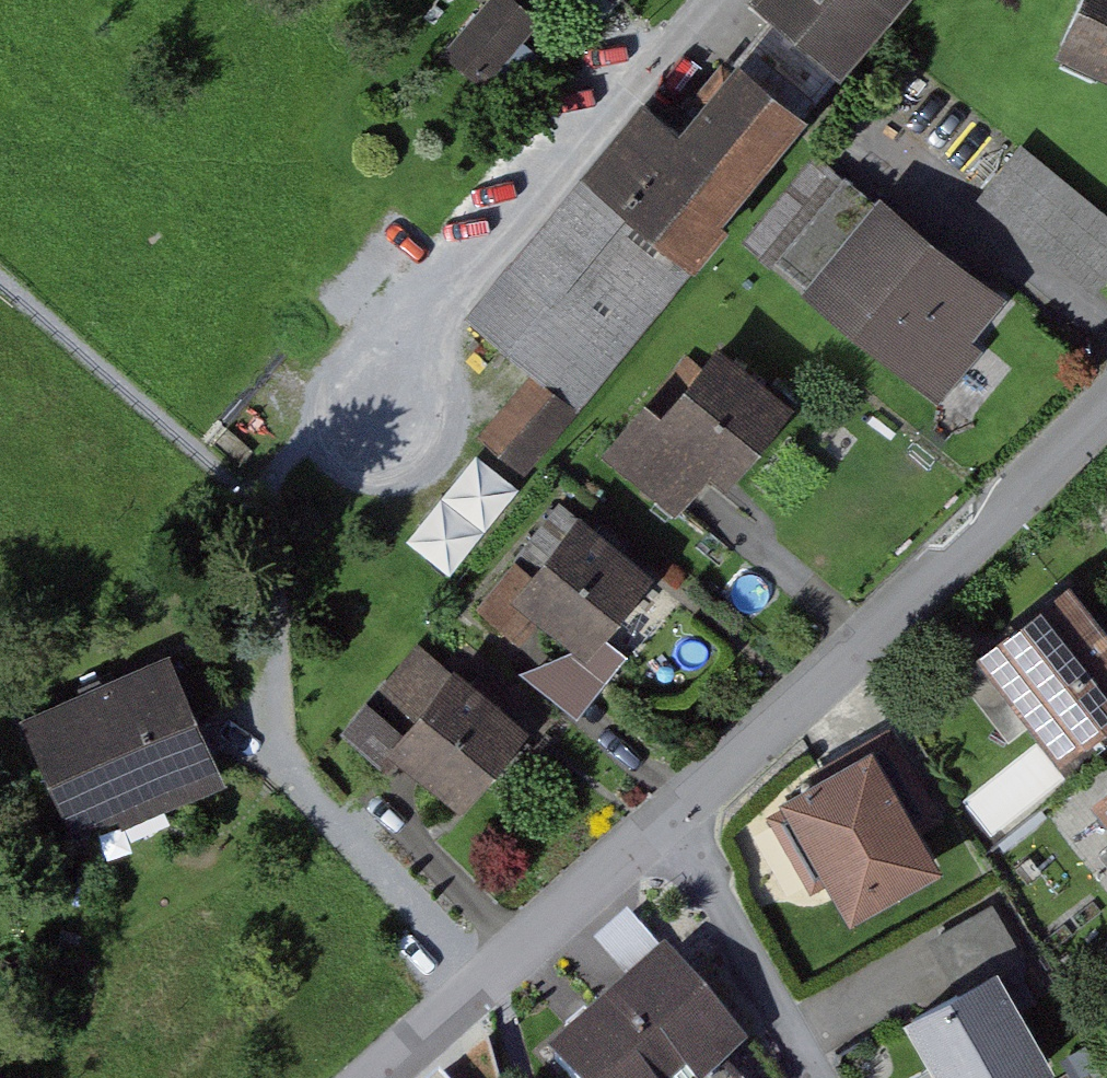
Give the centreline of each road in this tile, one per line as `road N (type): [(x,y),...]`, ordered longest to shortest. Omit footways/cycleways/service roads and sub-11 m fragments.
road 1 (residential): [(1106,418),(669,835)]
road 2 (residential): [(669,835),(389,1077)]
road 3 (residential): [(669,835),(707,878),(812,1077)]

